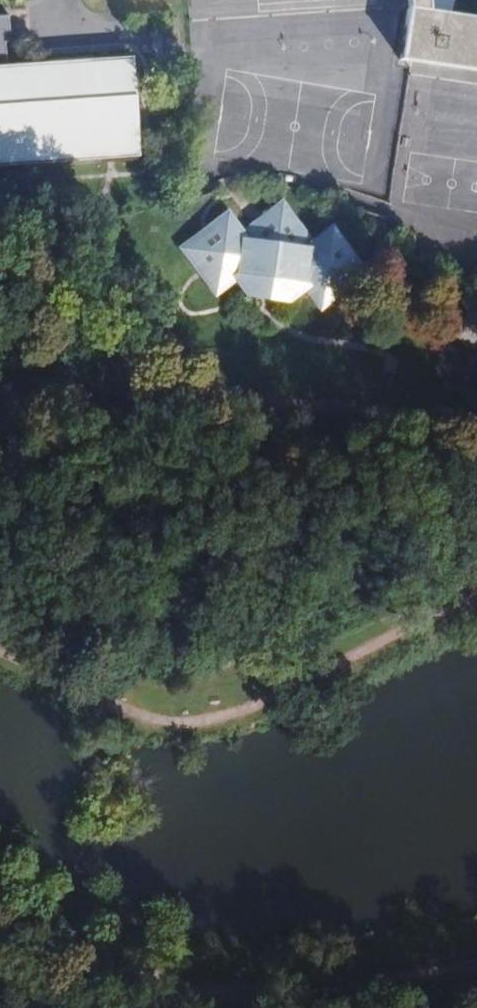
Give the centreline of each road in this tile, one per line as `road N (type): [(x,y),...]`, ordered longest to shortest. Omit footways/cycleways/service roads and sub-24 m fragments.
road 1 (track): [(0,663),(158,724),(225,716),(476,599)]
road 2 (track): [(476,429),(298,405),(65,389),(0,394)]
road 3 (track): [(476,968),(191,996),(179,1007)]
road 4 (track): [(191,996),(0,924)]

